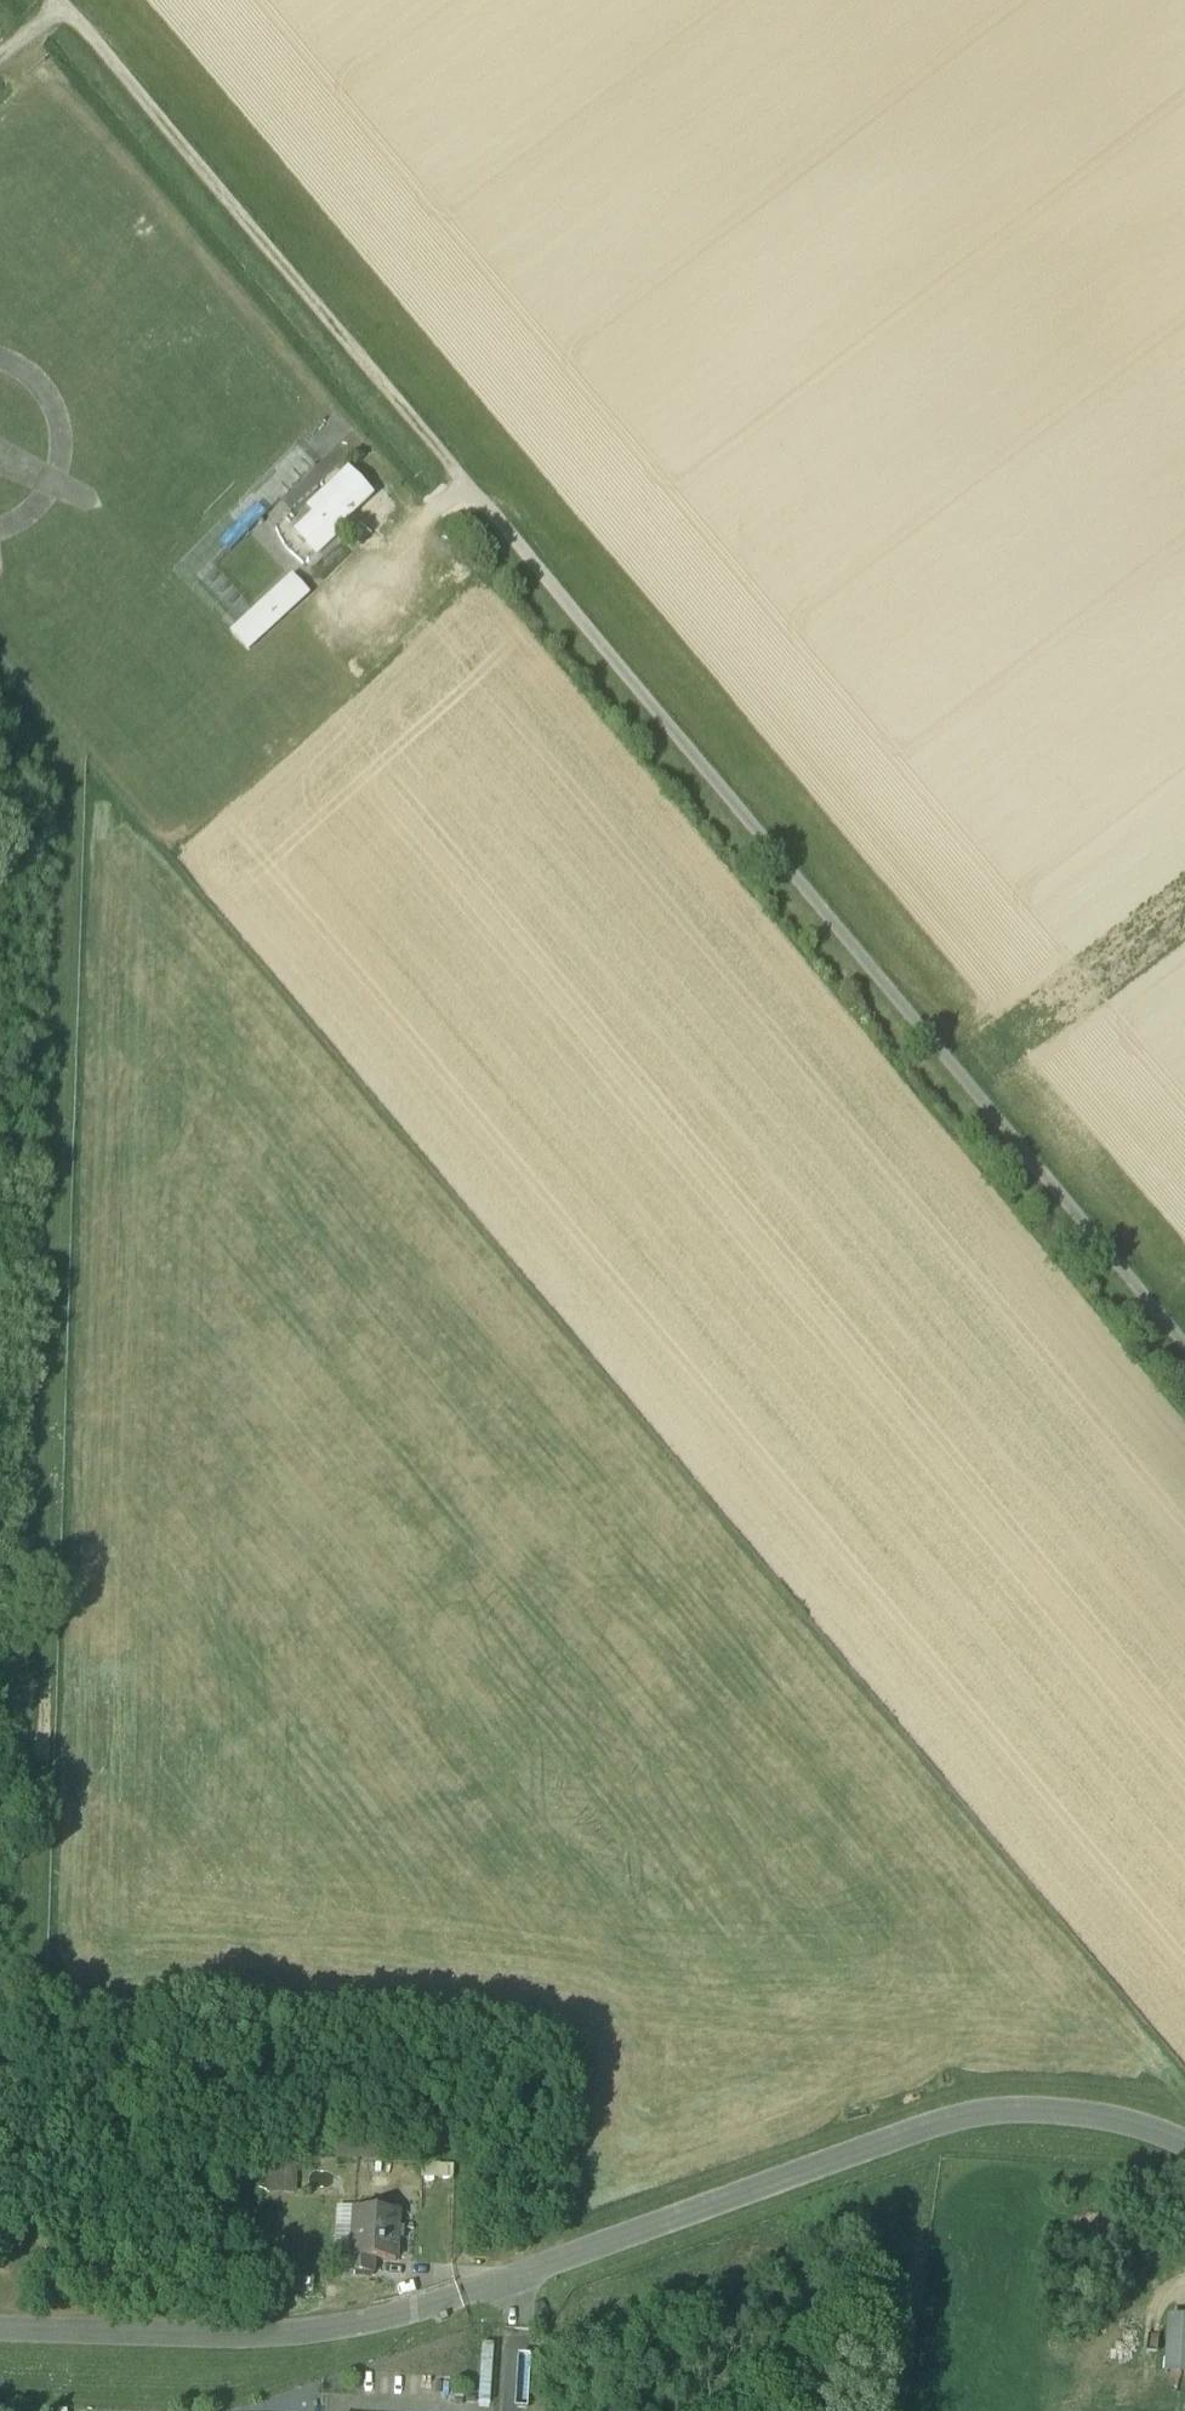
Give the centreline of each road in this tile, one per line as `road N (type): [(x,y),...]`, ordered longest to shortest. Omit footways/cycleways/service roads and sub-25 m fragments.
road 1 (track): [(0,56),(62,6),(462,478)]

